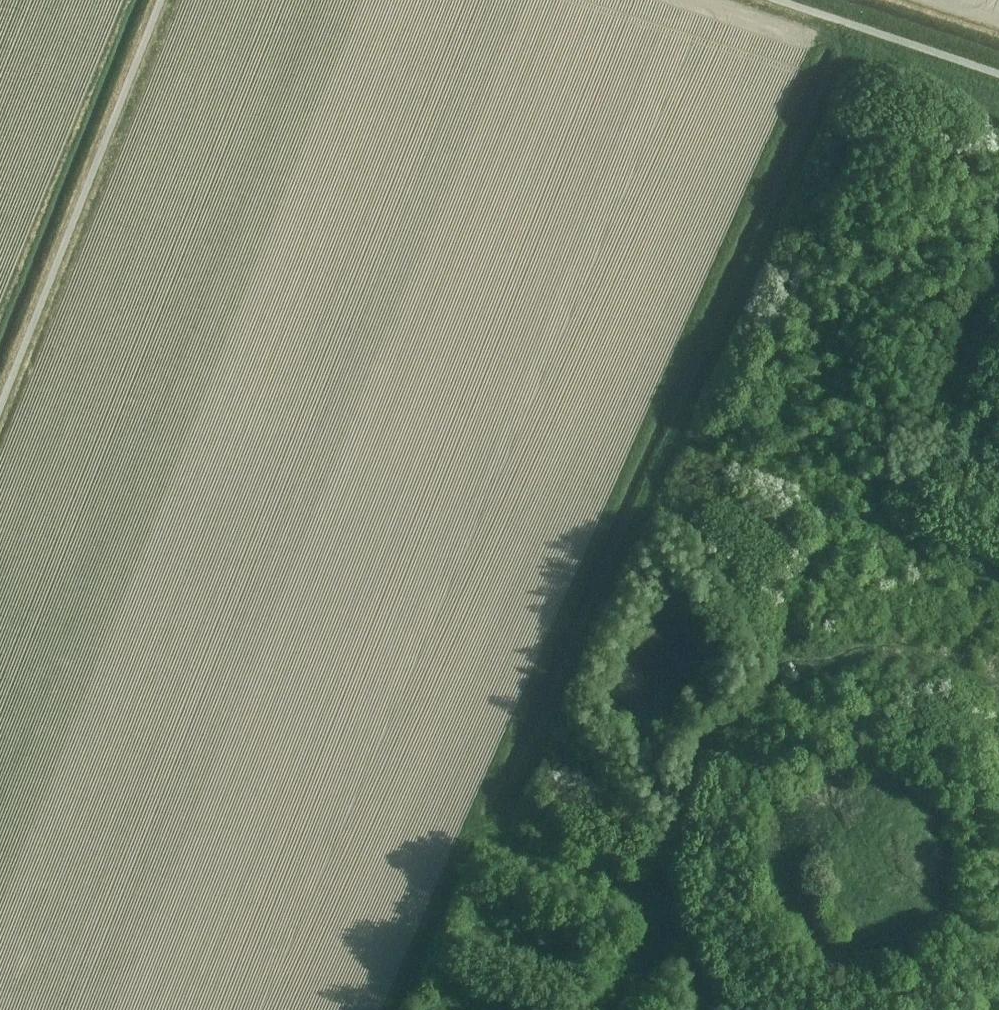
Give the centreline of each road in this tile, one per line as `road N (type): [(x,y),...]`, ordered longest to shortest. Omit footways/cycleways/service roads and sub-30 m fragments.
road 1 (track): [(998,39),(881,0)]

